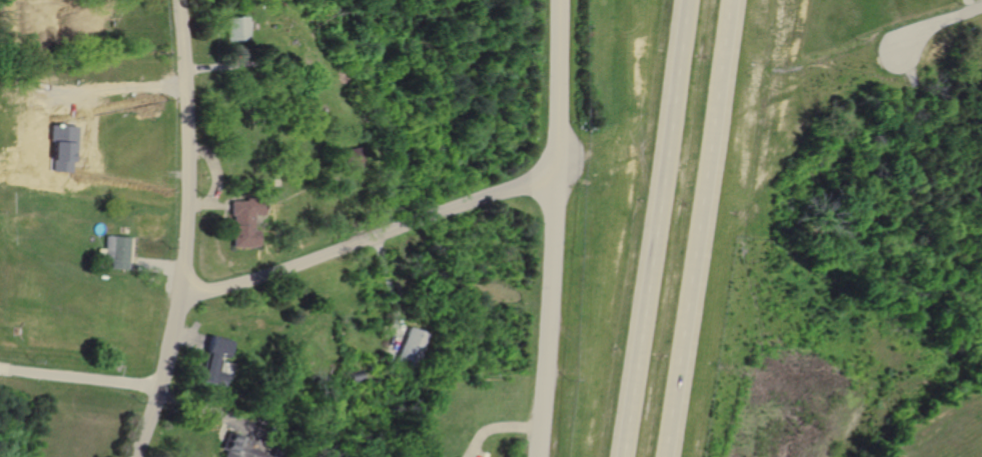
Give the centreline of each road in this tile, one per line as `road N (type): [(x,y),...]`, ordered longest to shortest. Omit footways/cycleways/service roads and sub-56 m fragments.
road 1 (secondary): [(178,0),(188,125),(185,262),(161,388),(134,456)]
road 2 (trunk): [(695,0),(626,456)]
road 3 (trunk): [(669,456),(736,0)]
road 4 (residential): [(537,456),(557,0)]
road 5 (residential): [(179,298),(296,266),(553,173)]

